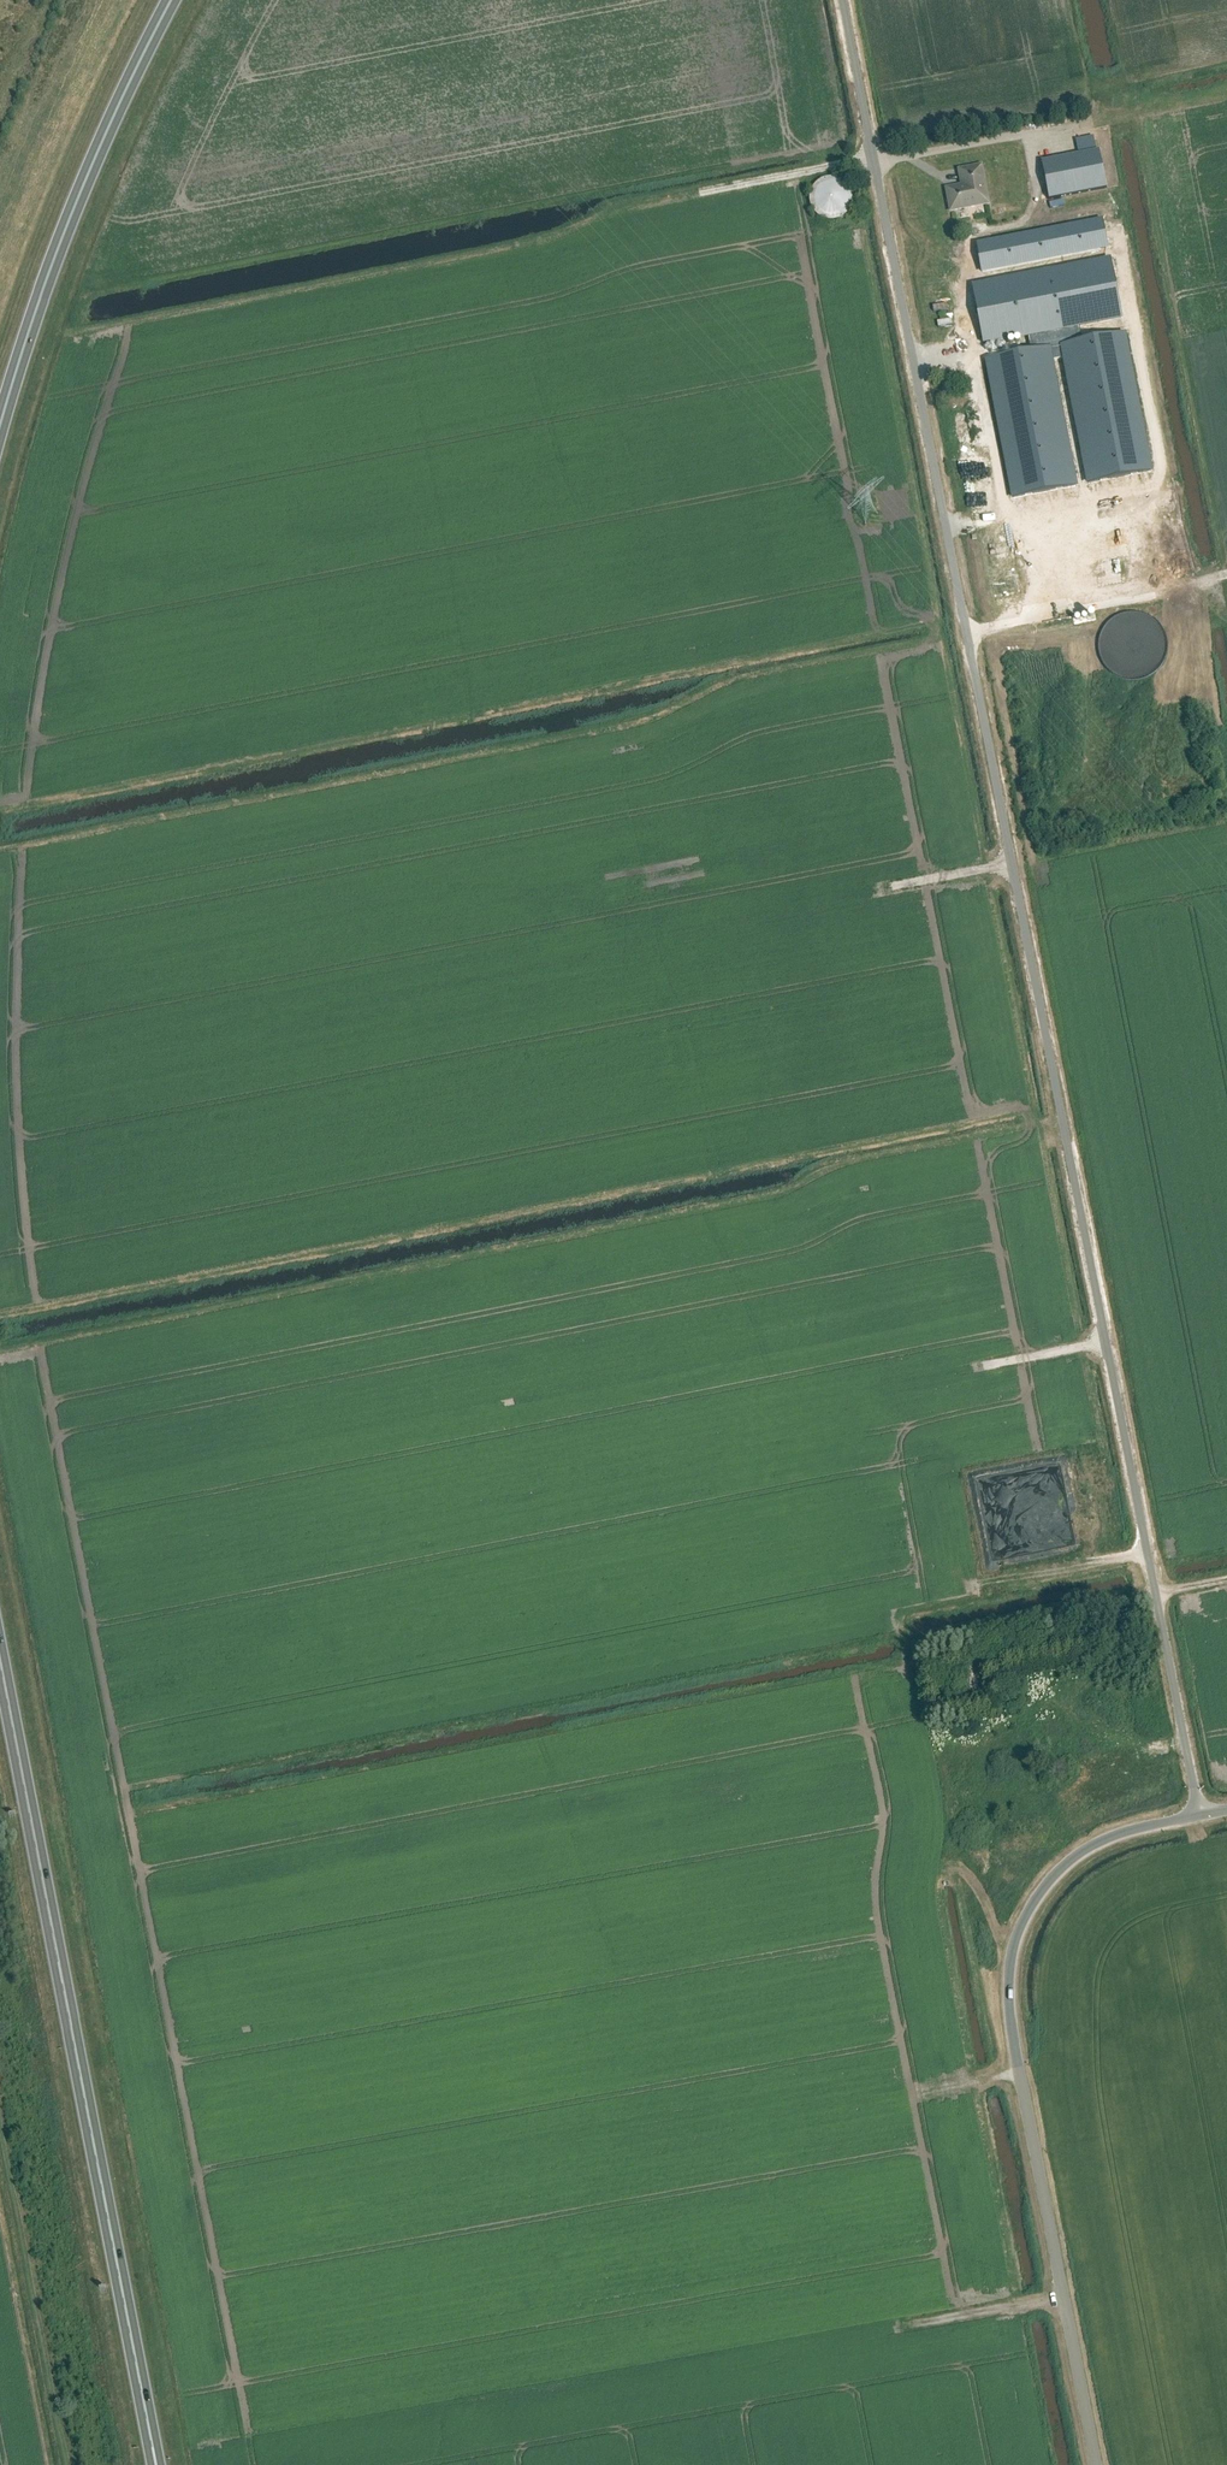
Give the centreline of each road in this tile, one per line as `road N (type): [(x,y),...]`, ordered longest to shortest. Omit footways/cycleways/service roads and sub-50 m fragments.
road 1 (unclassified): [(1198,1813),(843,0)]
road 2 (trunk): [(156,2464),(0,1661)]
road 3 (unclassified): [(1097,2464),(1019,2062),(1011,1952),(1033,1900),(1075,1854),(1120,1832),(1198,1813)]
road 4 (trunk): [(0,425),(58,249),(171,0)]

